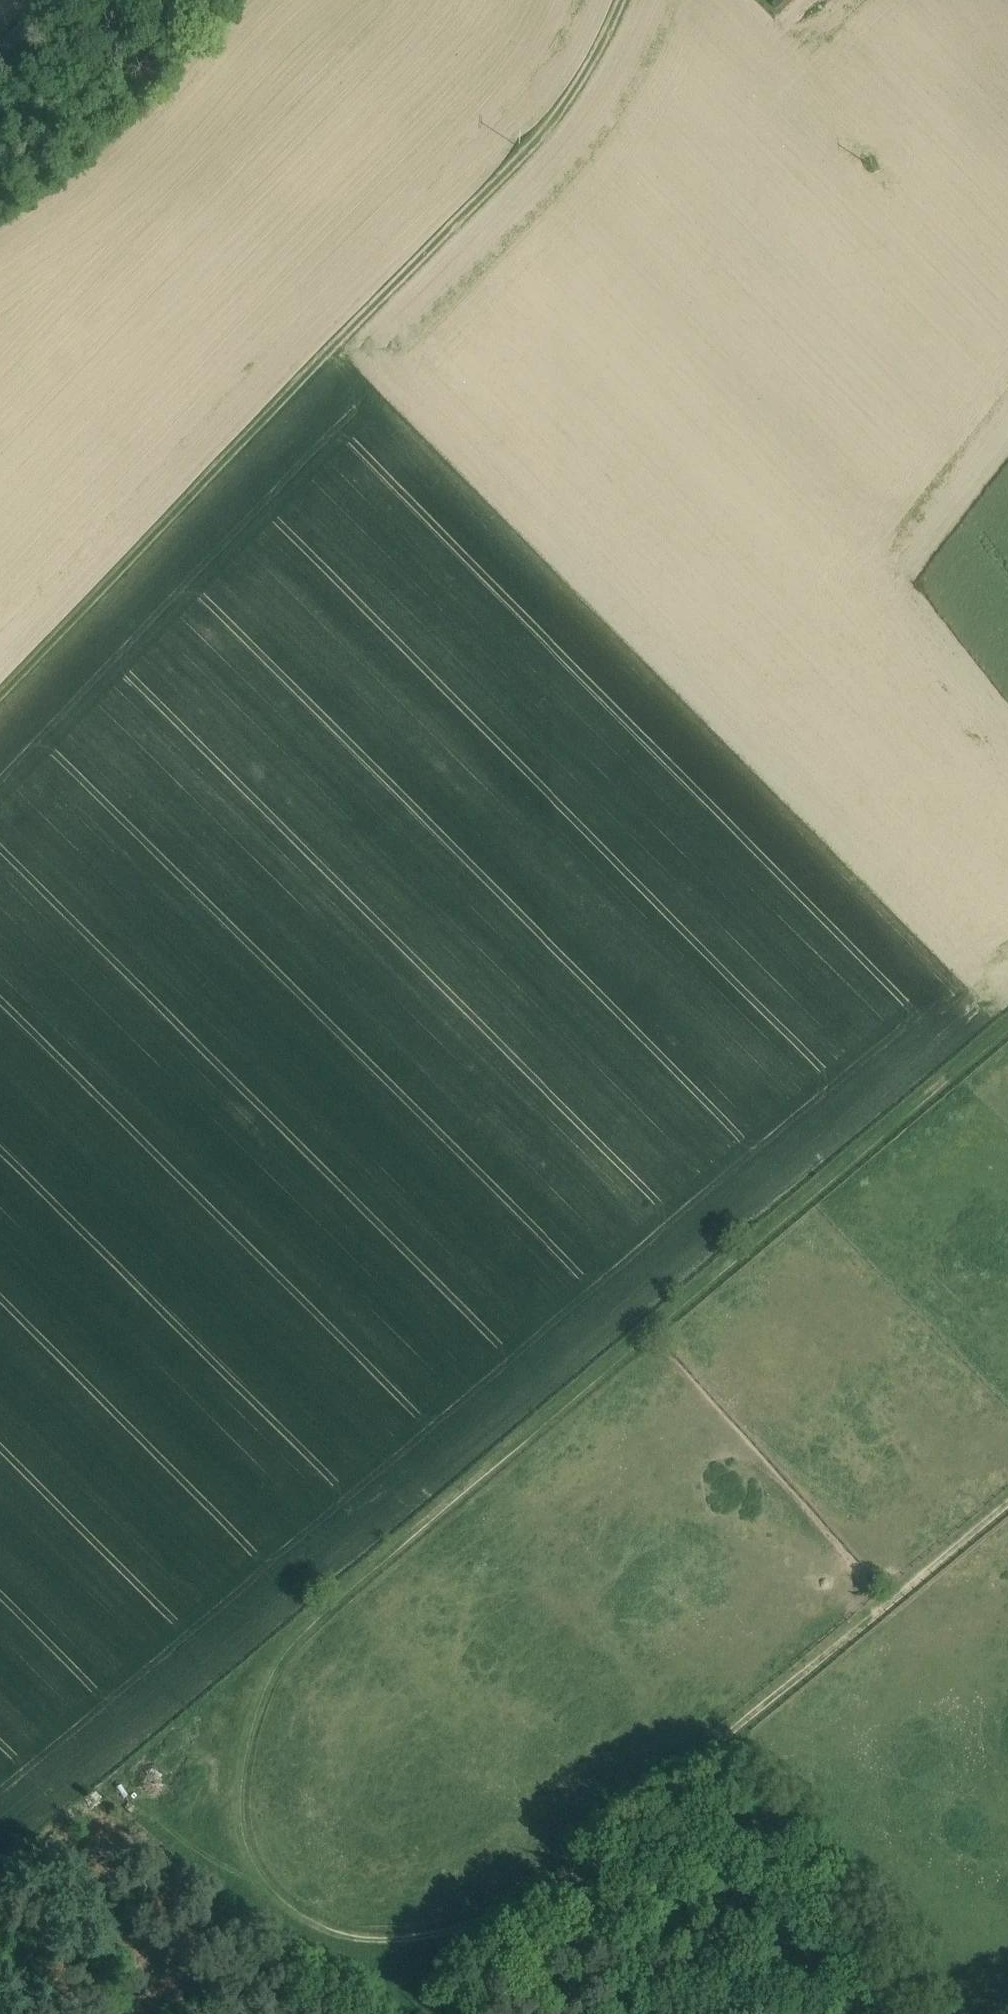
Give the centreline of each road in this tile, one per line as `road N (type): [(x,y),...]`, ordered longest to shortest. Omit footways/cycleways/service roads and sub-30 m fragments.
road 1 (track): [(1007,1034),(386,1560),(259,1683),(226,1801),(256,1887),(361,1948),(485,1920),(597,1854),(1007,1505)]
road 2 (track): [(0,695),(536,140),(612,33),(622,0)]

